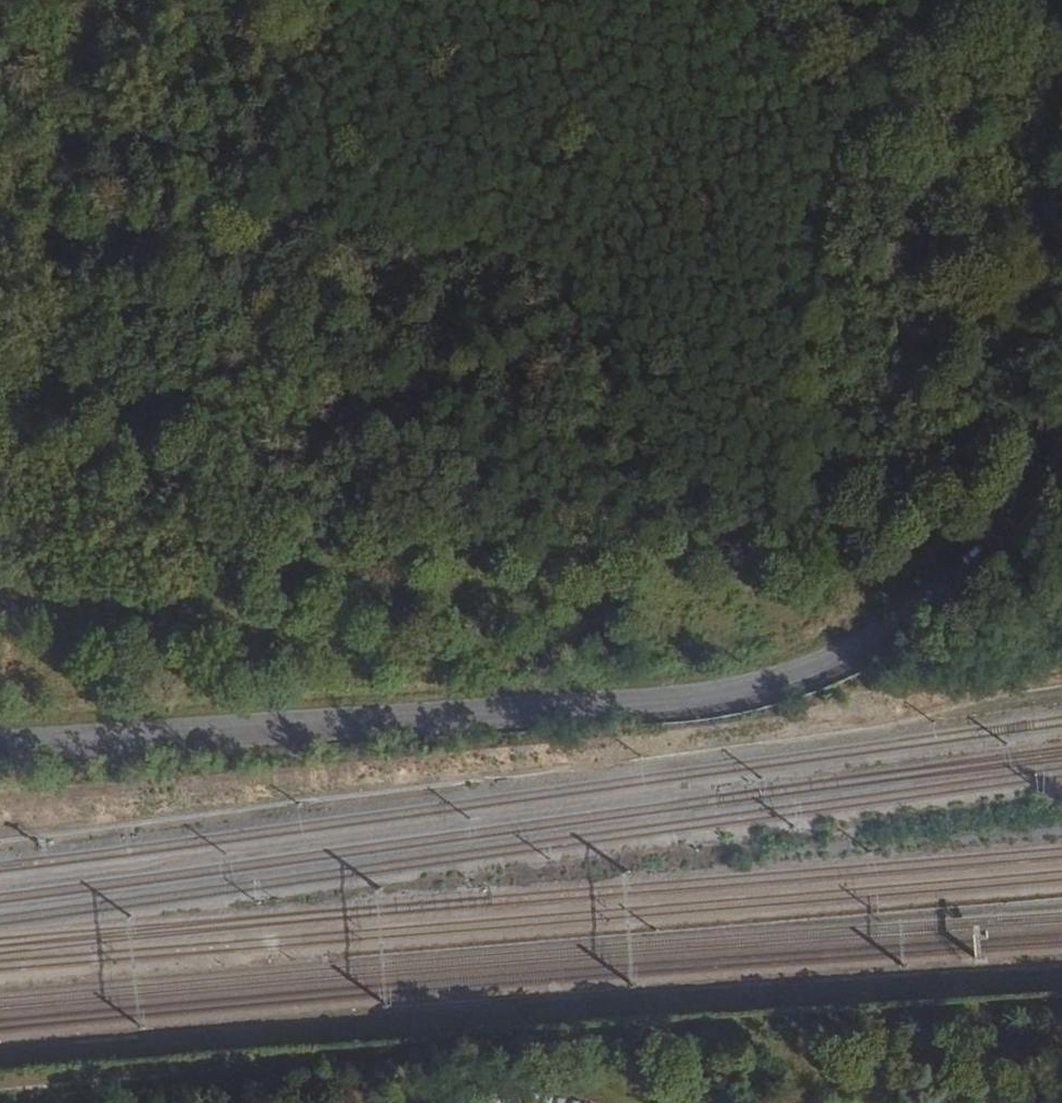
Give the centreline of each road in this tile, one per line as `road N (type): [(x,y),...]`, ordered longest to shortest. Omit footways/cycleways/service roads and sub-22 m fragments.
road 1 (residential): [(0,747),(724,694),(809,672),(881,636),(949,586),(1061,470)]

